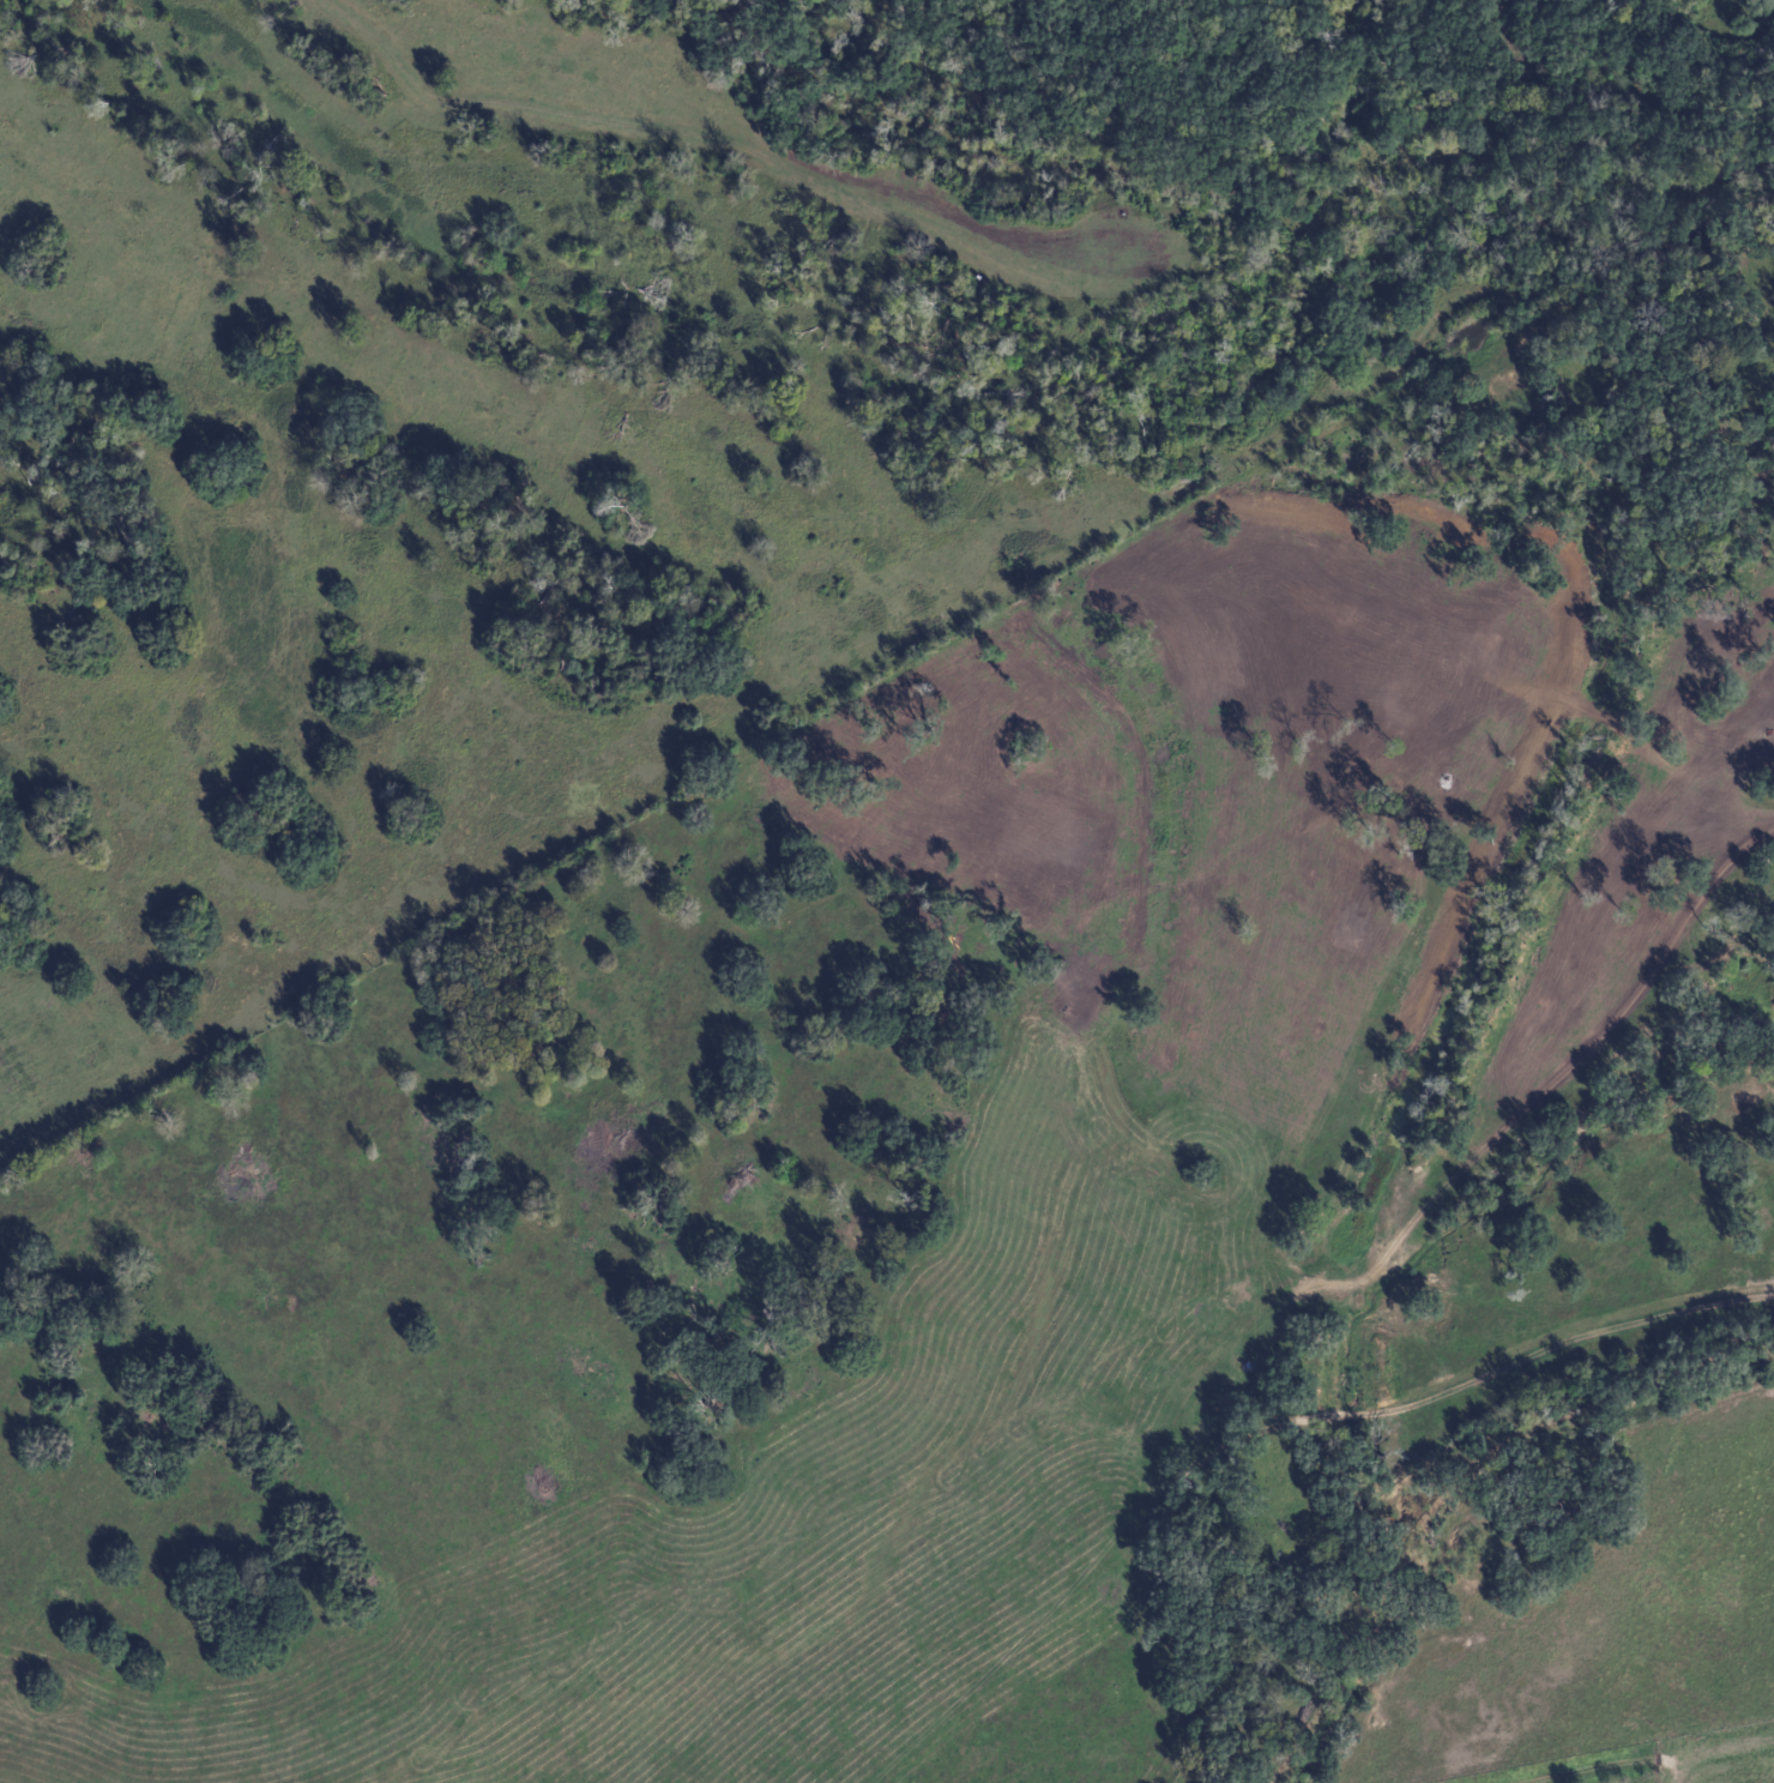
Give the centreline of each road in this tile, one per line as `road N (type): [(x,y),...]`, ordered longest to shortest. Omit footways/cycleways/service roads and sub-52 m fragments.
road 1 (residential): [(1773,1743),(1505,1782)]

